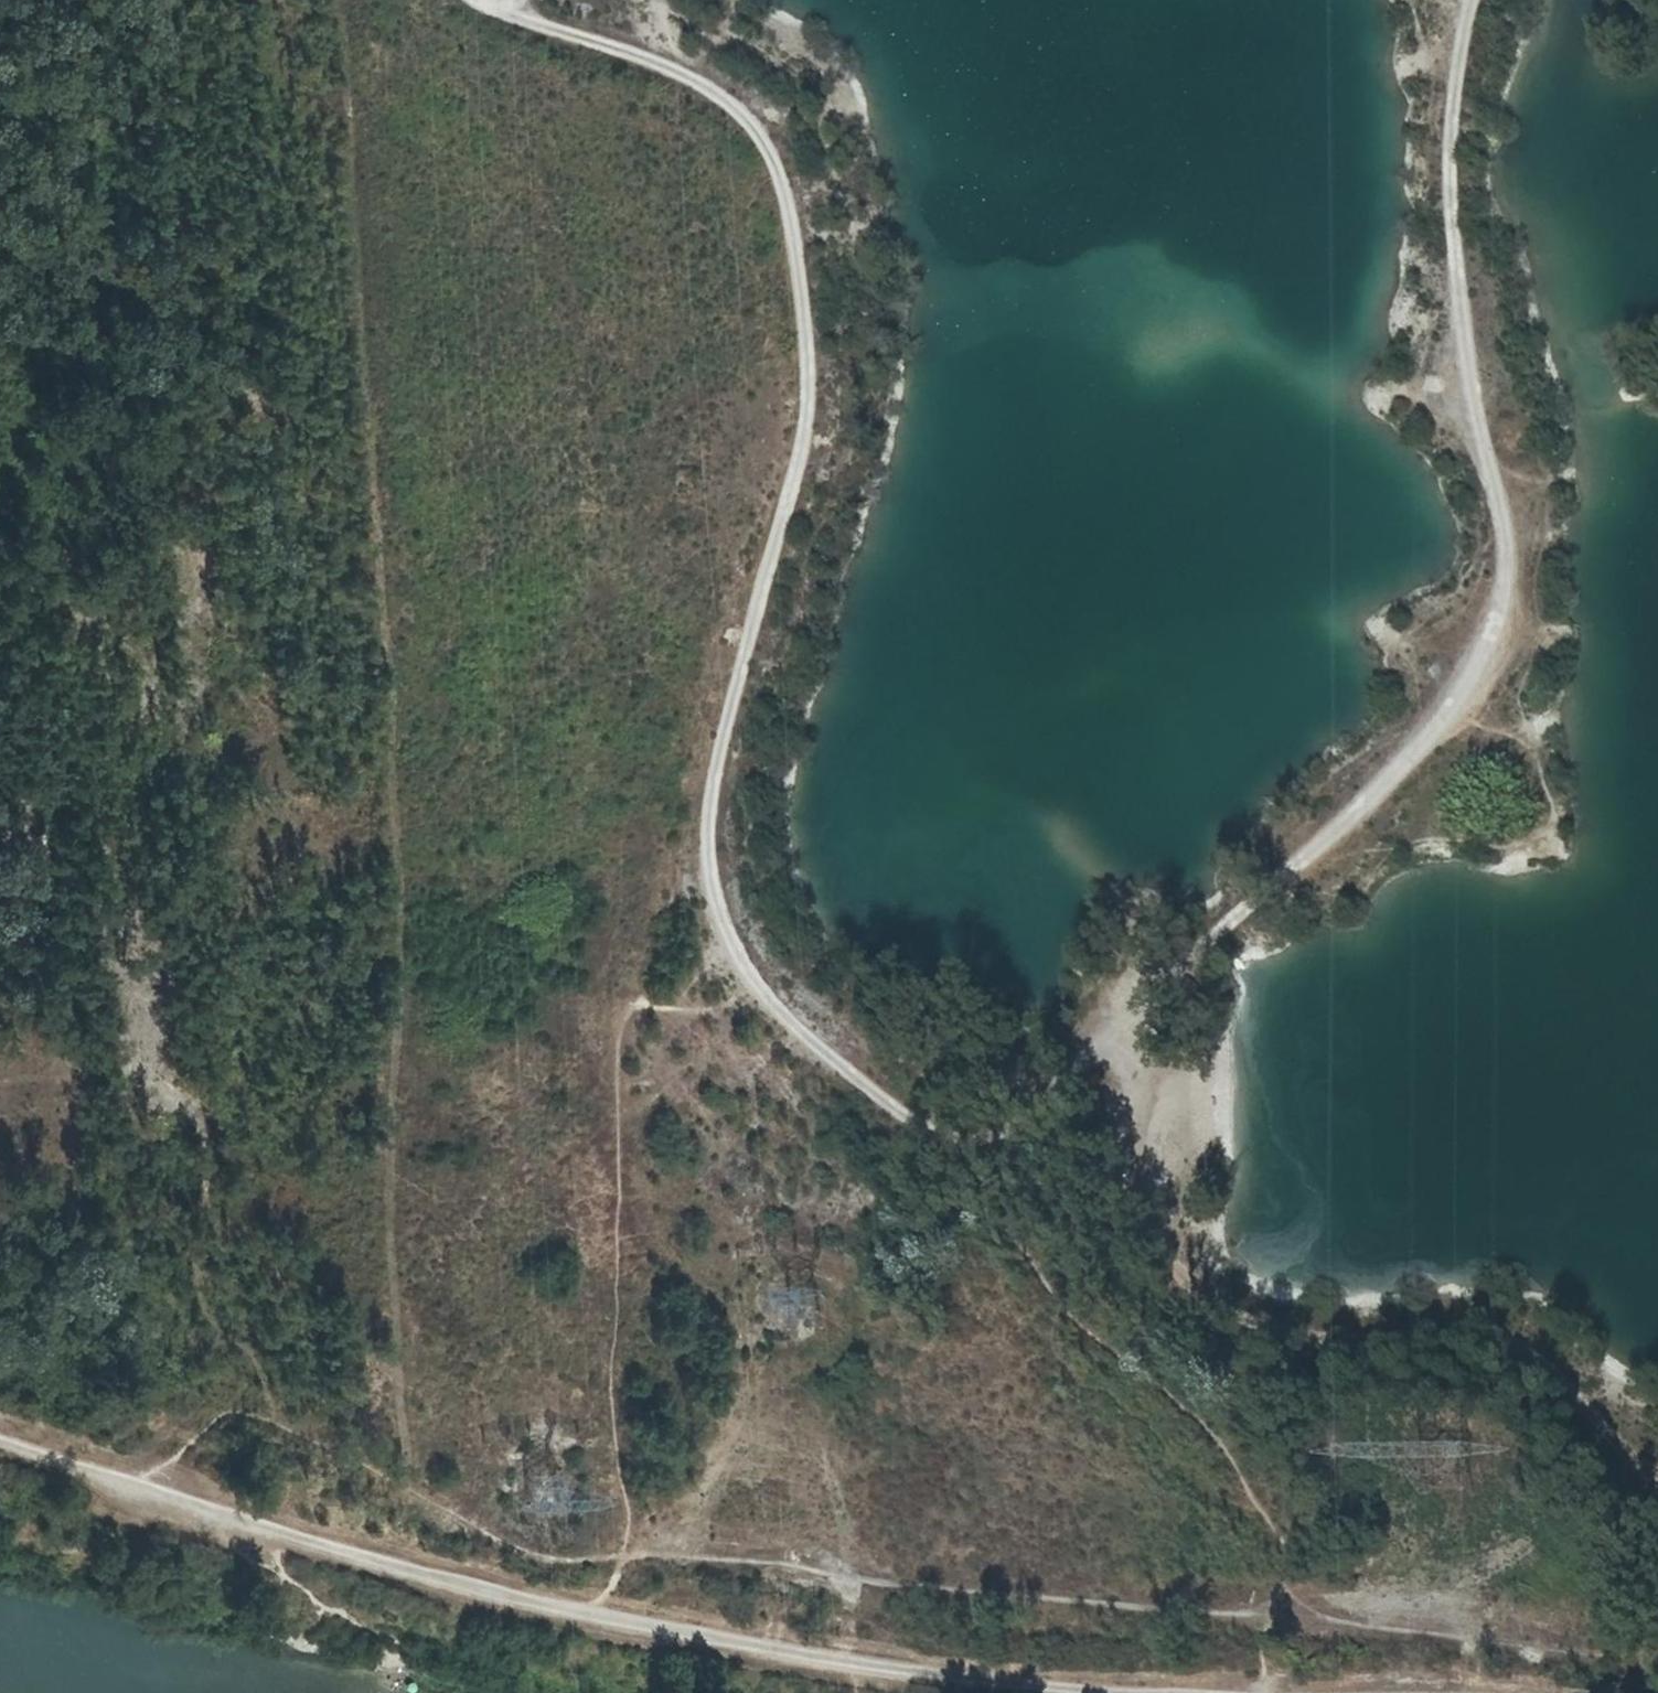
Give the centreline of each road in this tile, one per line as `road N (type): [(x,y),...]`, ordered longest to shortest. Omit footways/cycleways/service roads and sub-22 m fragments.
road 1 (track): [(482,0),(620,47),(709,88),(751,122),(776,165),(812,359),(810,430),(720,755),(706,852),(724,938),(758,991),(795,1030),(952,1148),(1002,1146),(1050,1104),(1426,752),(1488,664),(1508,585),(1493,485),(1466,393),(1448,160),(1470,0)]
road 2 (track): [(0,1445),(360,1557),(583,1613),(1001,1687),(1113,1692)]
road 3 (track): [(1123,1036),(1145,1118),(1152,1205),(1190,1284),(1256,1324),(1329,1342),(1486,1334),(1515,1343),(1571,1386),(1616,1448),(1657,1477)]

